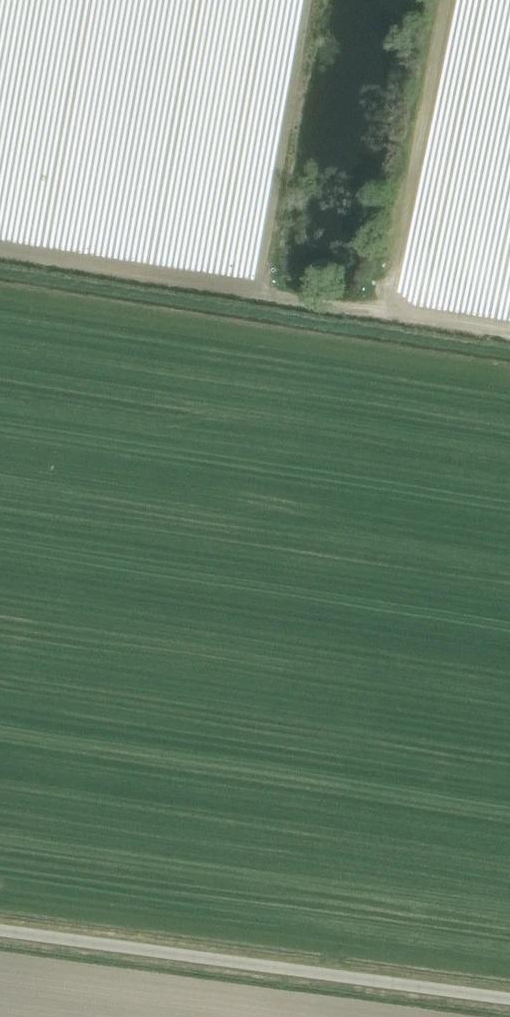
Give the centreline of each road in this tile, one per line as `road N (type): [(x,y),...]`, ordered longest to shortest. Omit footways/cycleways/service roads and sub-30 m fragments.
road 1 (unclassified): [(509,997),(0,929)]

